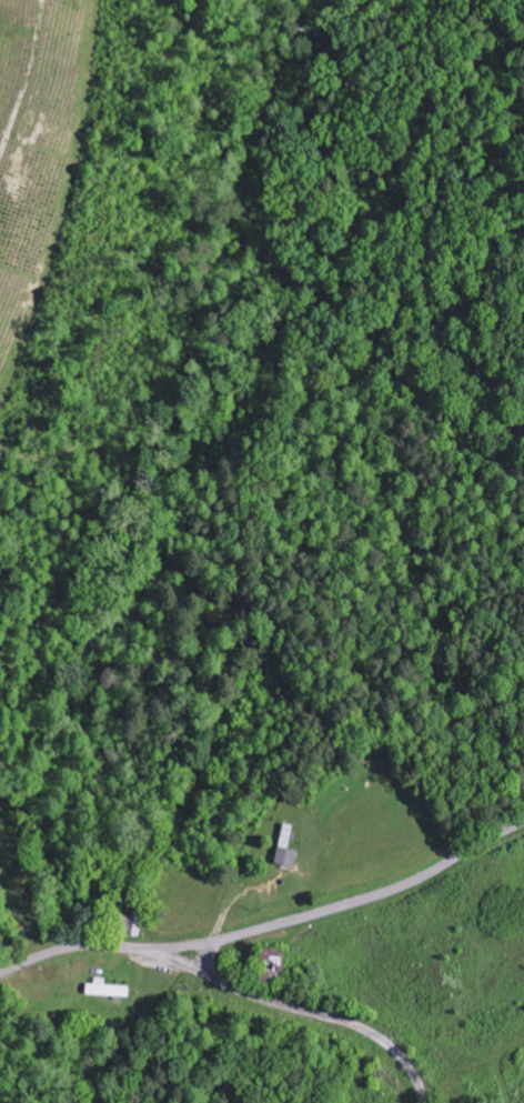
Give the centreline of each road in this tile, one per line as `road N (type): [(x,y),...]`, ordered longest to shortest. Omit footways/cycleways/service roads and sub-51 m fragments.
road 1 (residential): [(0,974),(70,950),(181,952),(258,934),(397,890),(523,824)]
road 2 (residential): [(423,1102),(403,1061),(355,1026),(140,952)]

